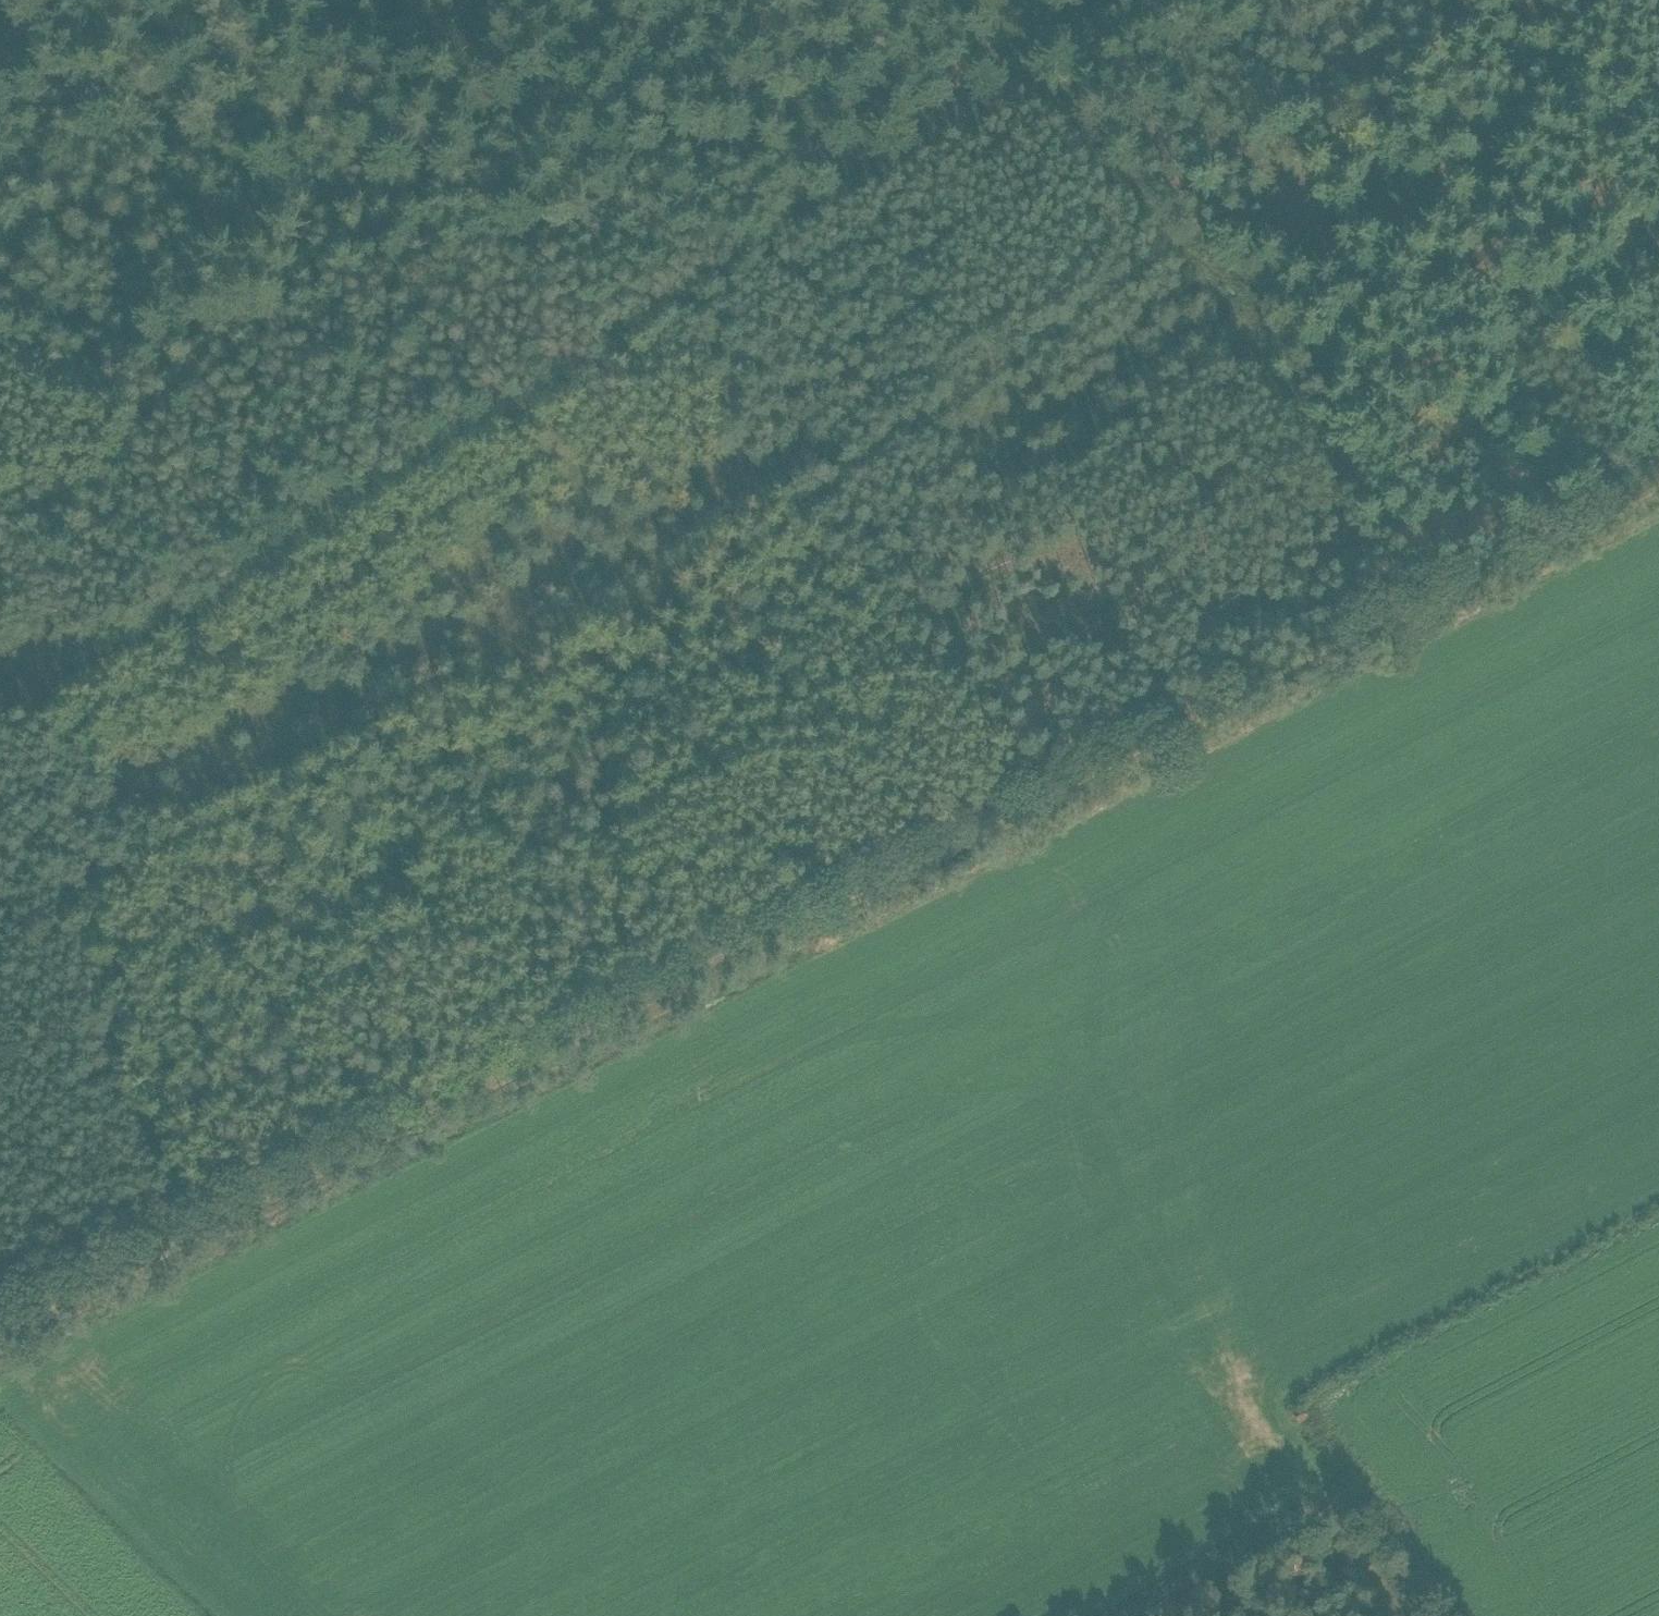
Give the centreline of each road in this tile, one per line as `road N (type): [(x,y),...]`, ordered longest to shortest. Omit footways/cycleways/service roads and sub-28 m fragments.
road 1 (track): [(1447,1615),(1360,1497),(1149,1615)]

